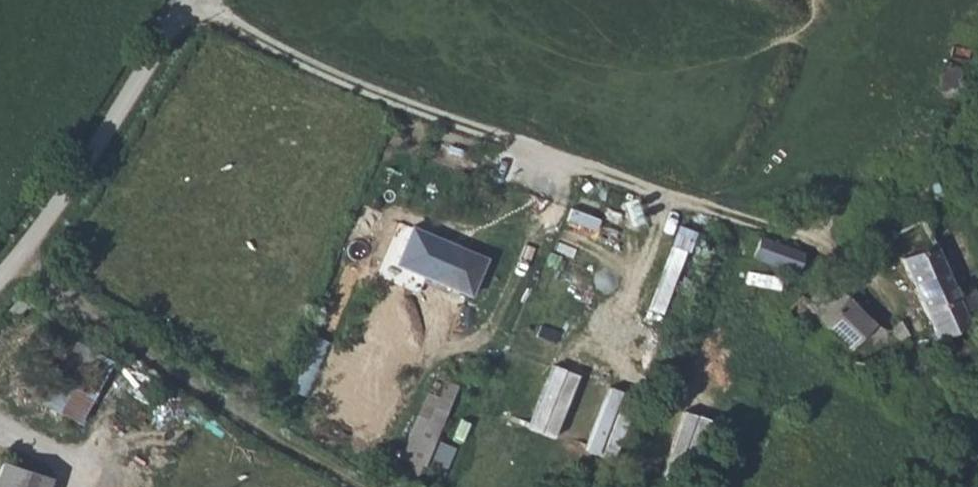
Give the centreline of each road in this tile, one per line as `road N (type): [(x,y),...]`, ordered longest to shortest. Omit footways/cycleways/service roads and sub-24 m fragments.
road 1 (track): [(185,3),(411,115),(878,269)]
road 2 (track): [(24,257),(155,361),(361,486)]
road 3 (unclassified): [(0,280),(24,257),(187,0)]

